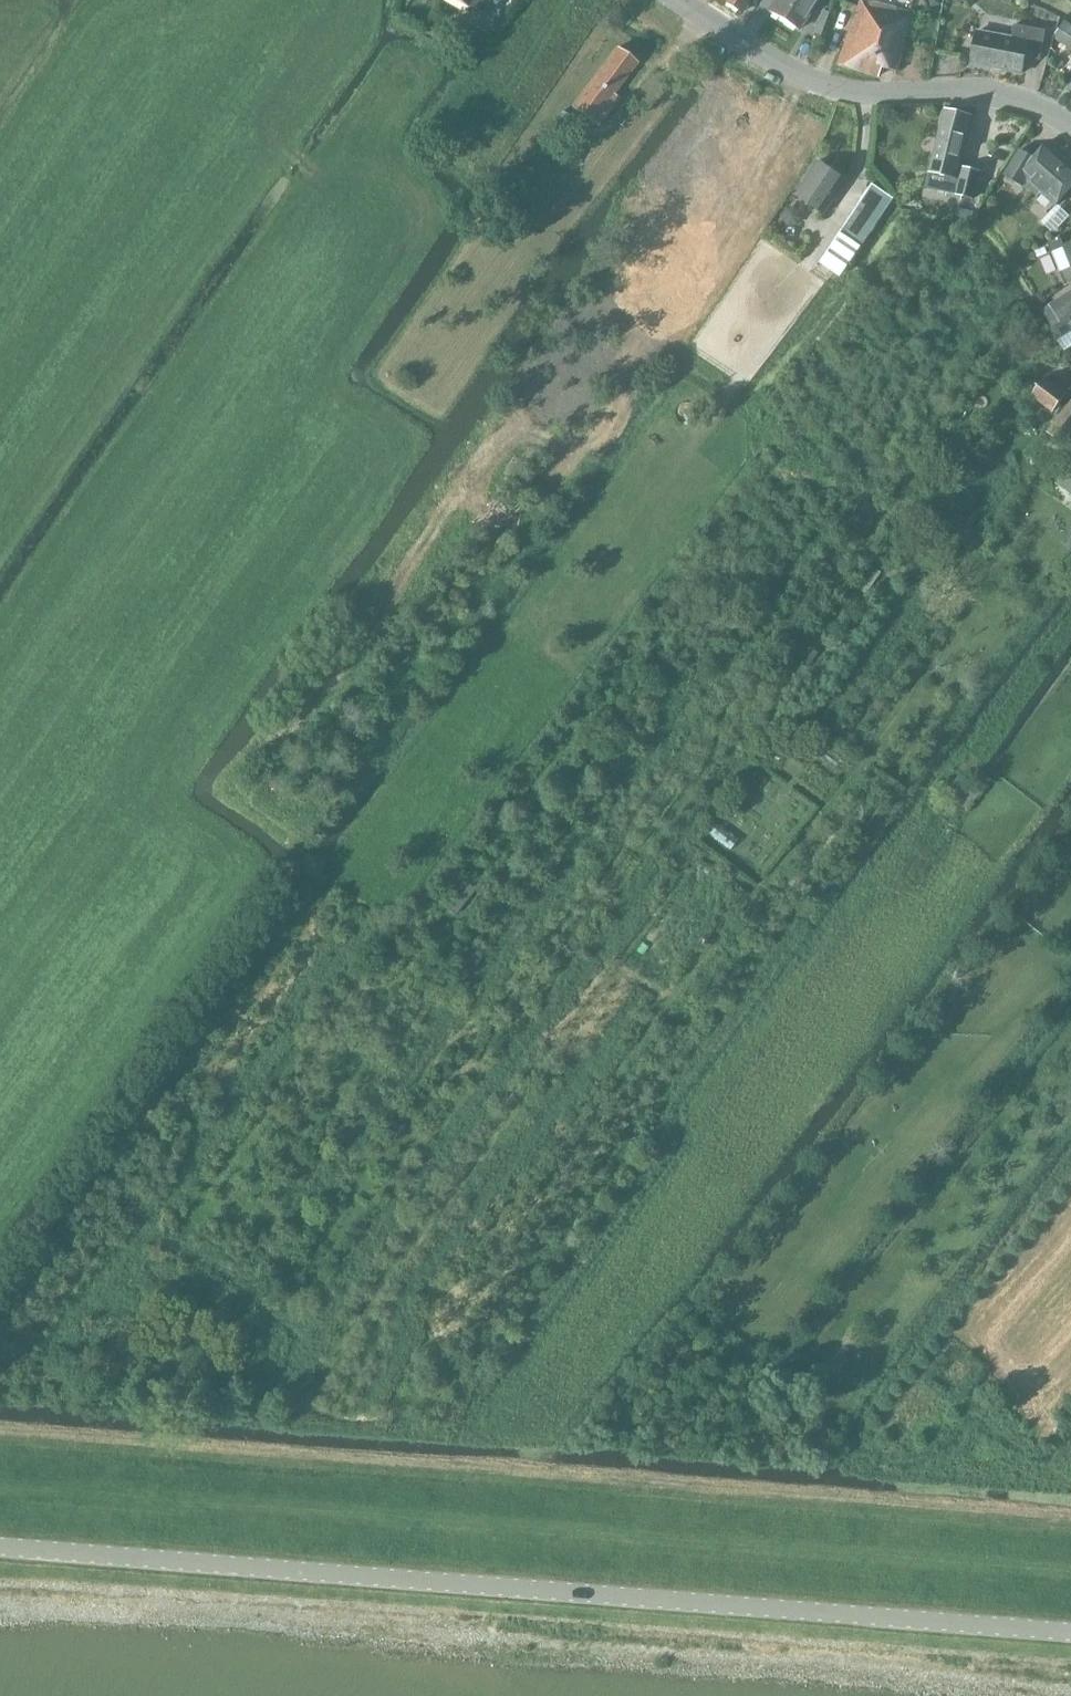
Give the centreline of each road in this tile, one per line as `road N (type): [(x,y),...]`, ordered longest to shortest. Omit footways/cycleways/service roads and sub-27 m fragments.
road 1 (tertiary): [(0,1548),(1070,1633)]
road 2 (track): [(328,367),(361,265),(337,191),(273,137),(182,271)]
road 3 (tertiary): [(1070,131),(1025,100),(983,90),(867,93),(836,86),(682,0)]
road 4 (track): [(273,137),(270,112),(349,0)]

